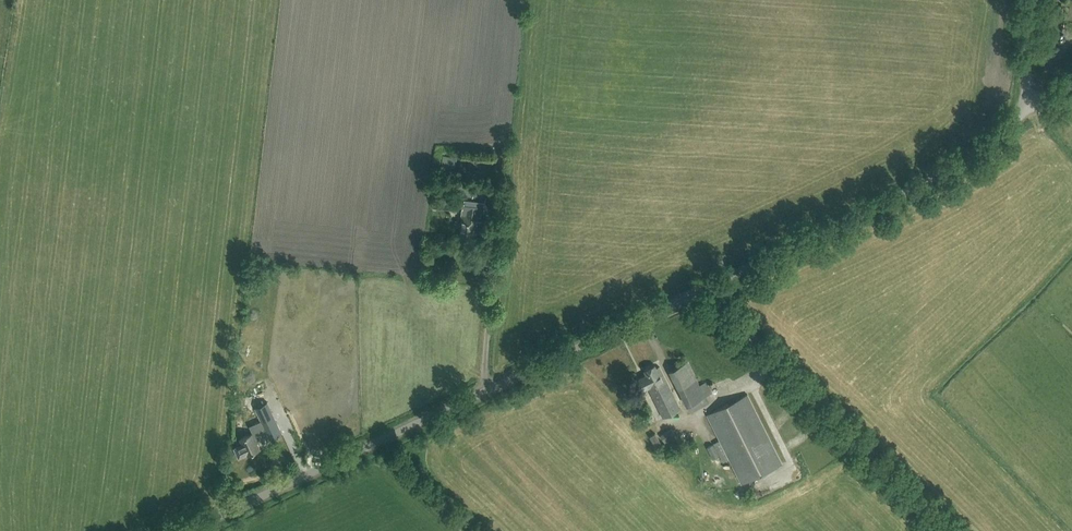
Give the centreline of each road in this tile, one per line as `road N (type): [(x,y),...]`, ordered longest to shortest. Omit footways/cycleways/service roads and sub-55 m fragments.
road 1 (unclassified): [(189,530),(698,289)]
road 2 (unclassified): [(698,289),(948,169),(1027,110),(1032,0)]
road 3 (unclassified): [(954,530),(698,289)]

